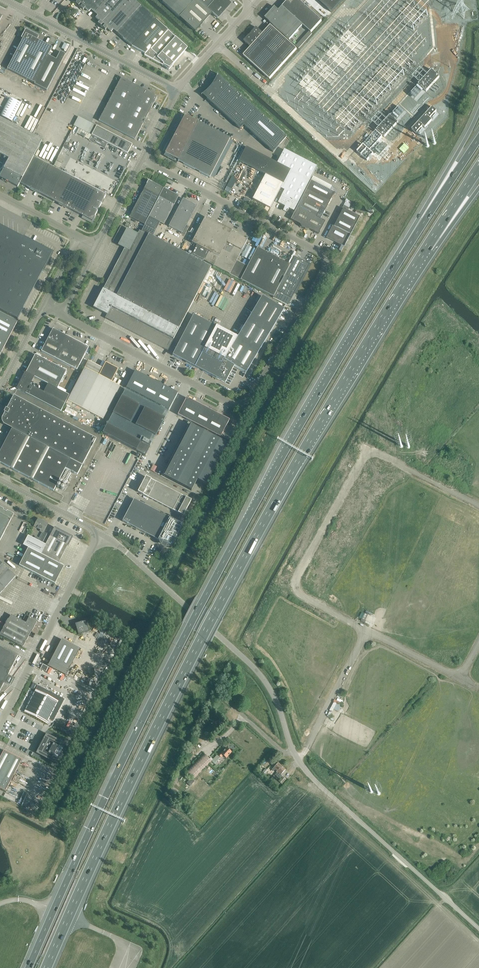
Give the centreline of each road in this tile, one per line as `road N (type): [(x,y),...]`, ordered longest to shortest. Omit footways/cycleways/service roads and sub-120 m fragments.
road 1 (motorway): [(47,967),(202,637),(427,247)]
road 2 (motorway): [(402,256),(190,626),(29,967)]
road 3 (unclassified): [(65,317),(242,407),(326,273),(325,255),(144,160)]
road 4 (unclassified): [(478,929),(306,771),(260,674),(102,534)]
road 5 (track): [(478,504),(381,454),(366,456),(297,581),(309,600),(366,632)]
road 6 (track): [(456,677),(366,632),(299,761)]
road 7 (unclassified): [(0,731),(102,534)]
road 8 (unclassified): [(179,89),(6,0)]
road 9 (motorway): [(478,113),(402,256)]
road 10 (motorway): [(478,140),(402,256)]

